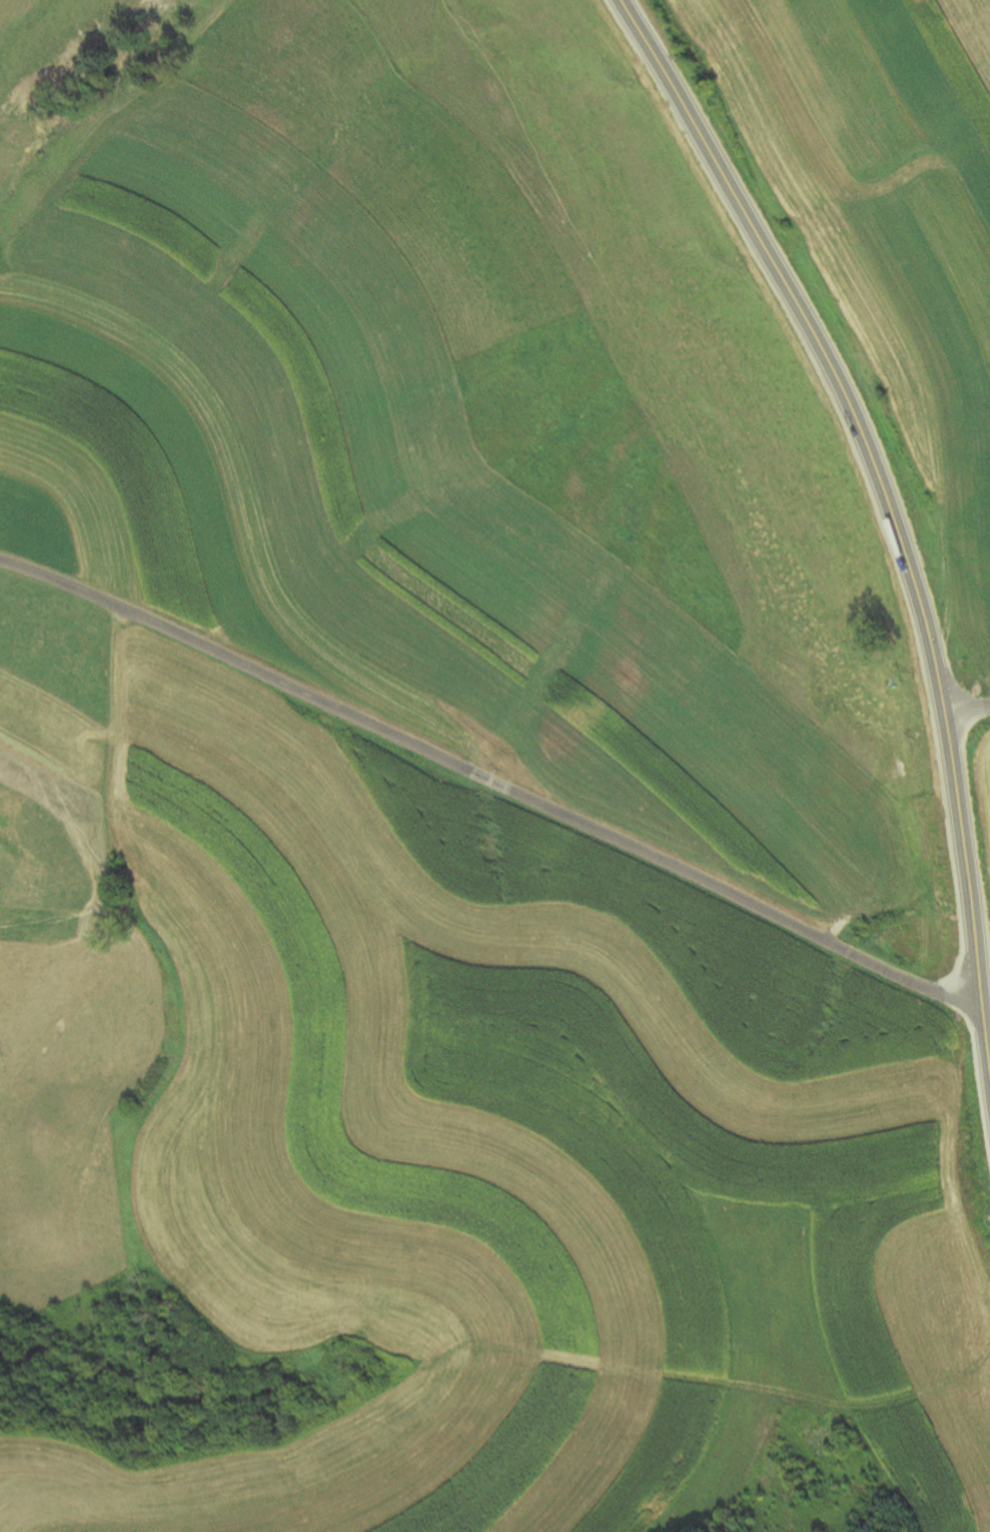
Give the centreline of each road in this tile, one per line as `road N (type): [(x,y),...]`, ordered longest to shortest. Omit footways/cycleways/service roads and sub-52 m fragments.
road 1 (primary): [(617,0),(746,218),(878,483),(949,746),(989,1092)]
road 2 (residential): [(979,1007),(87,596),(0,564)]

